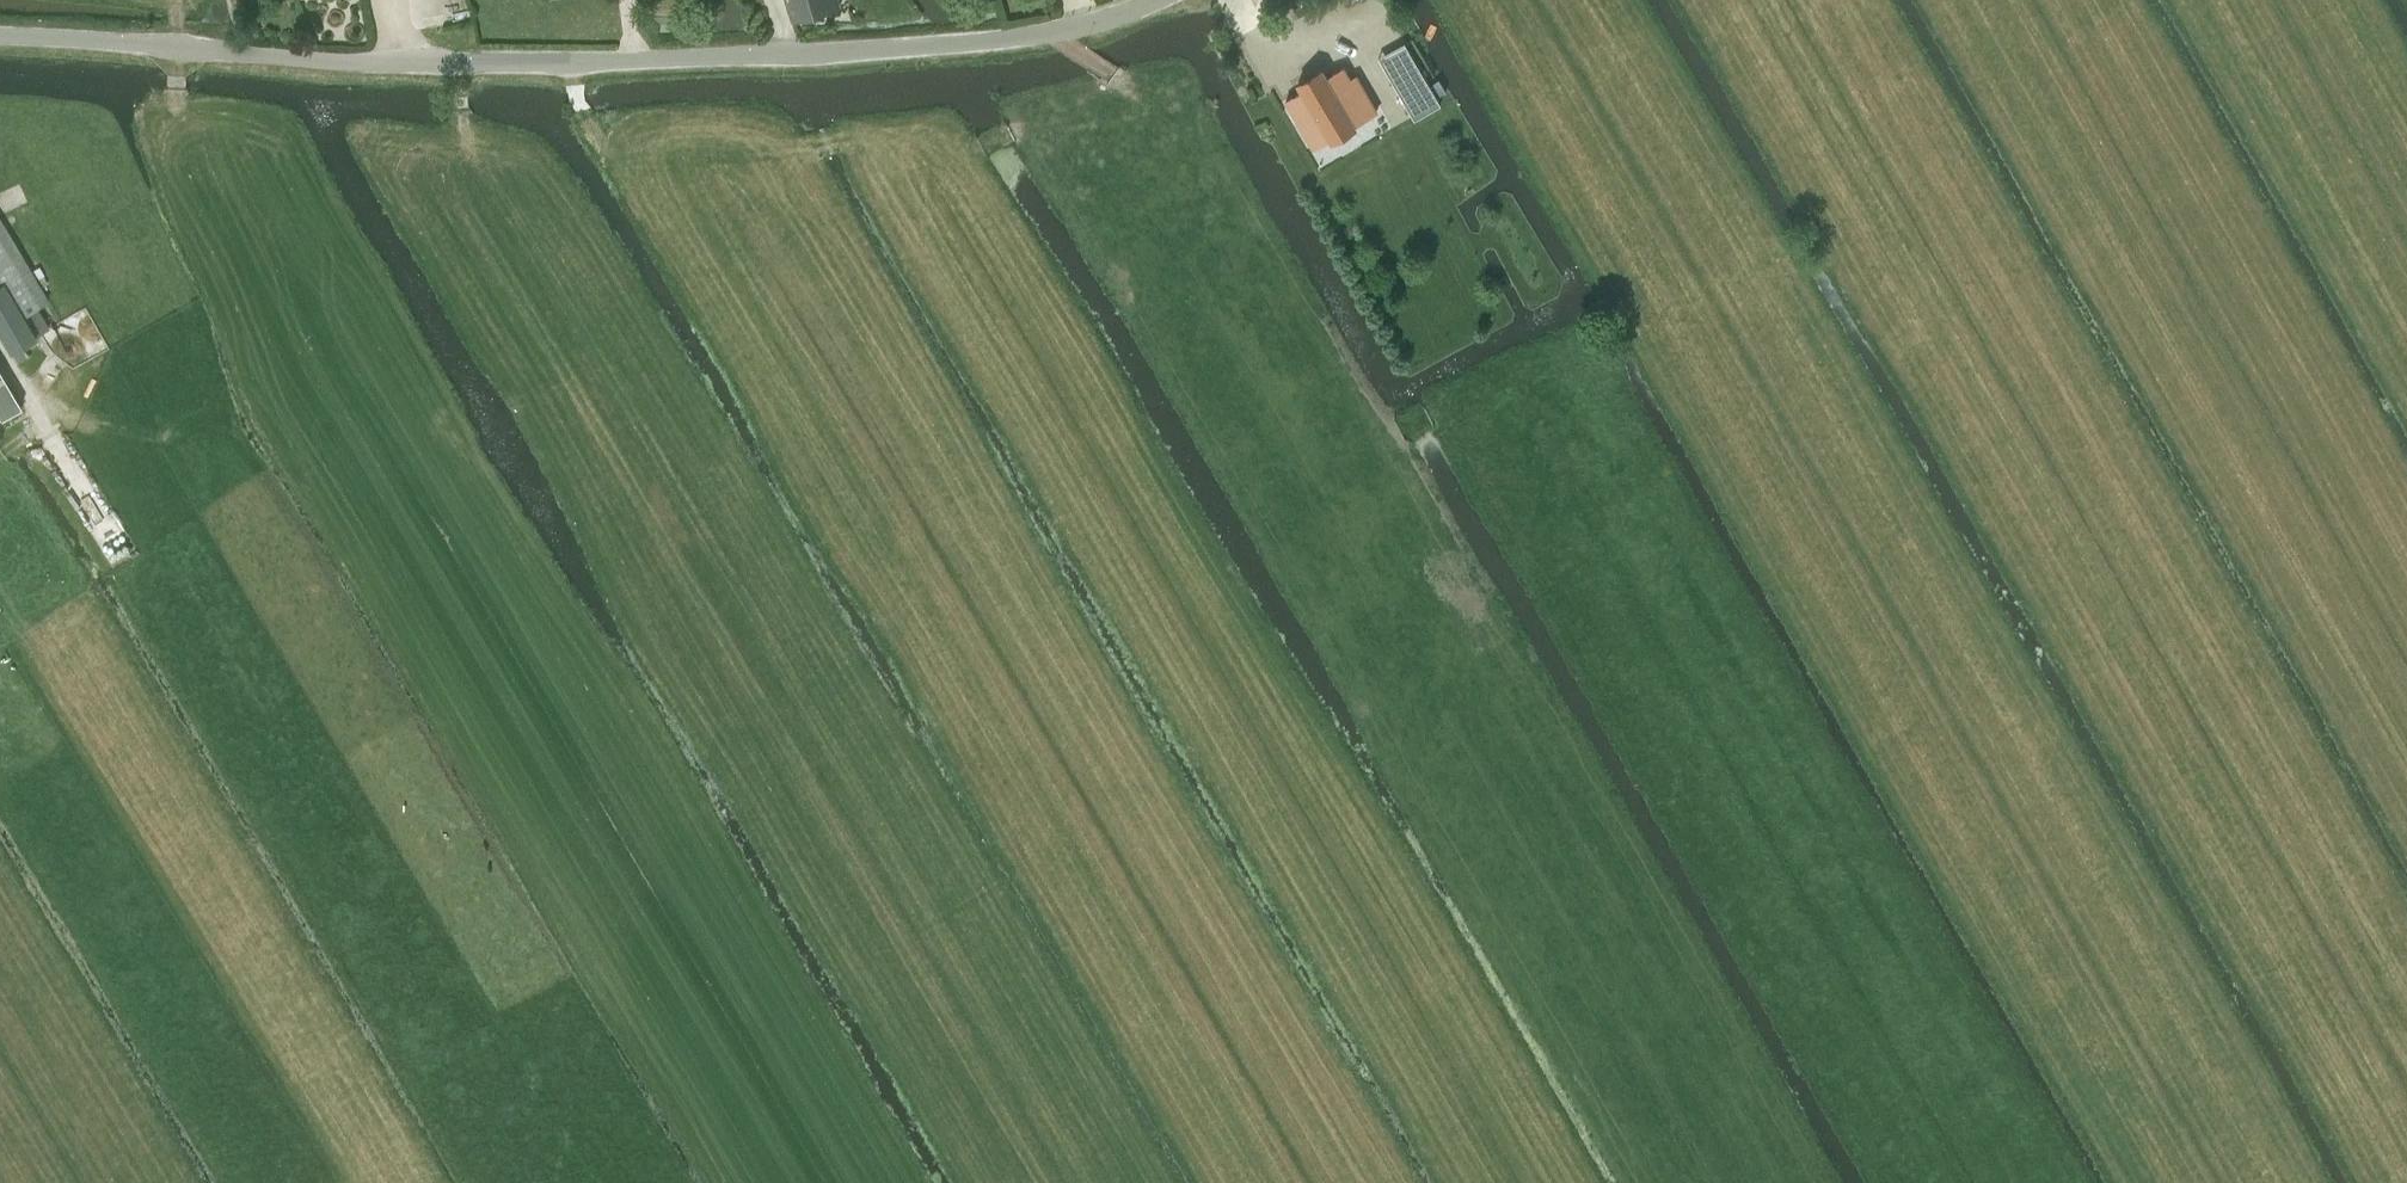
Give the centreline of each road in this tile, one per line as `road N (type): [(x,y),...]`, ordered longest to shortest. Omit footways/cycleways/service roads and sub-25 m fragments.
road 1 (unclassified): [(0,36),(337,61),(550,63),(1009,38),(1152,0)]

